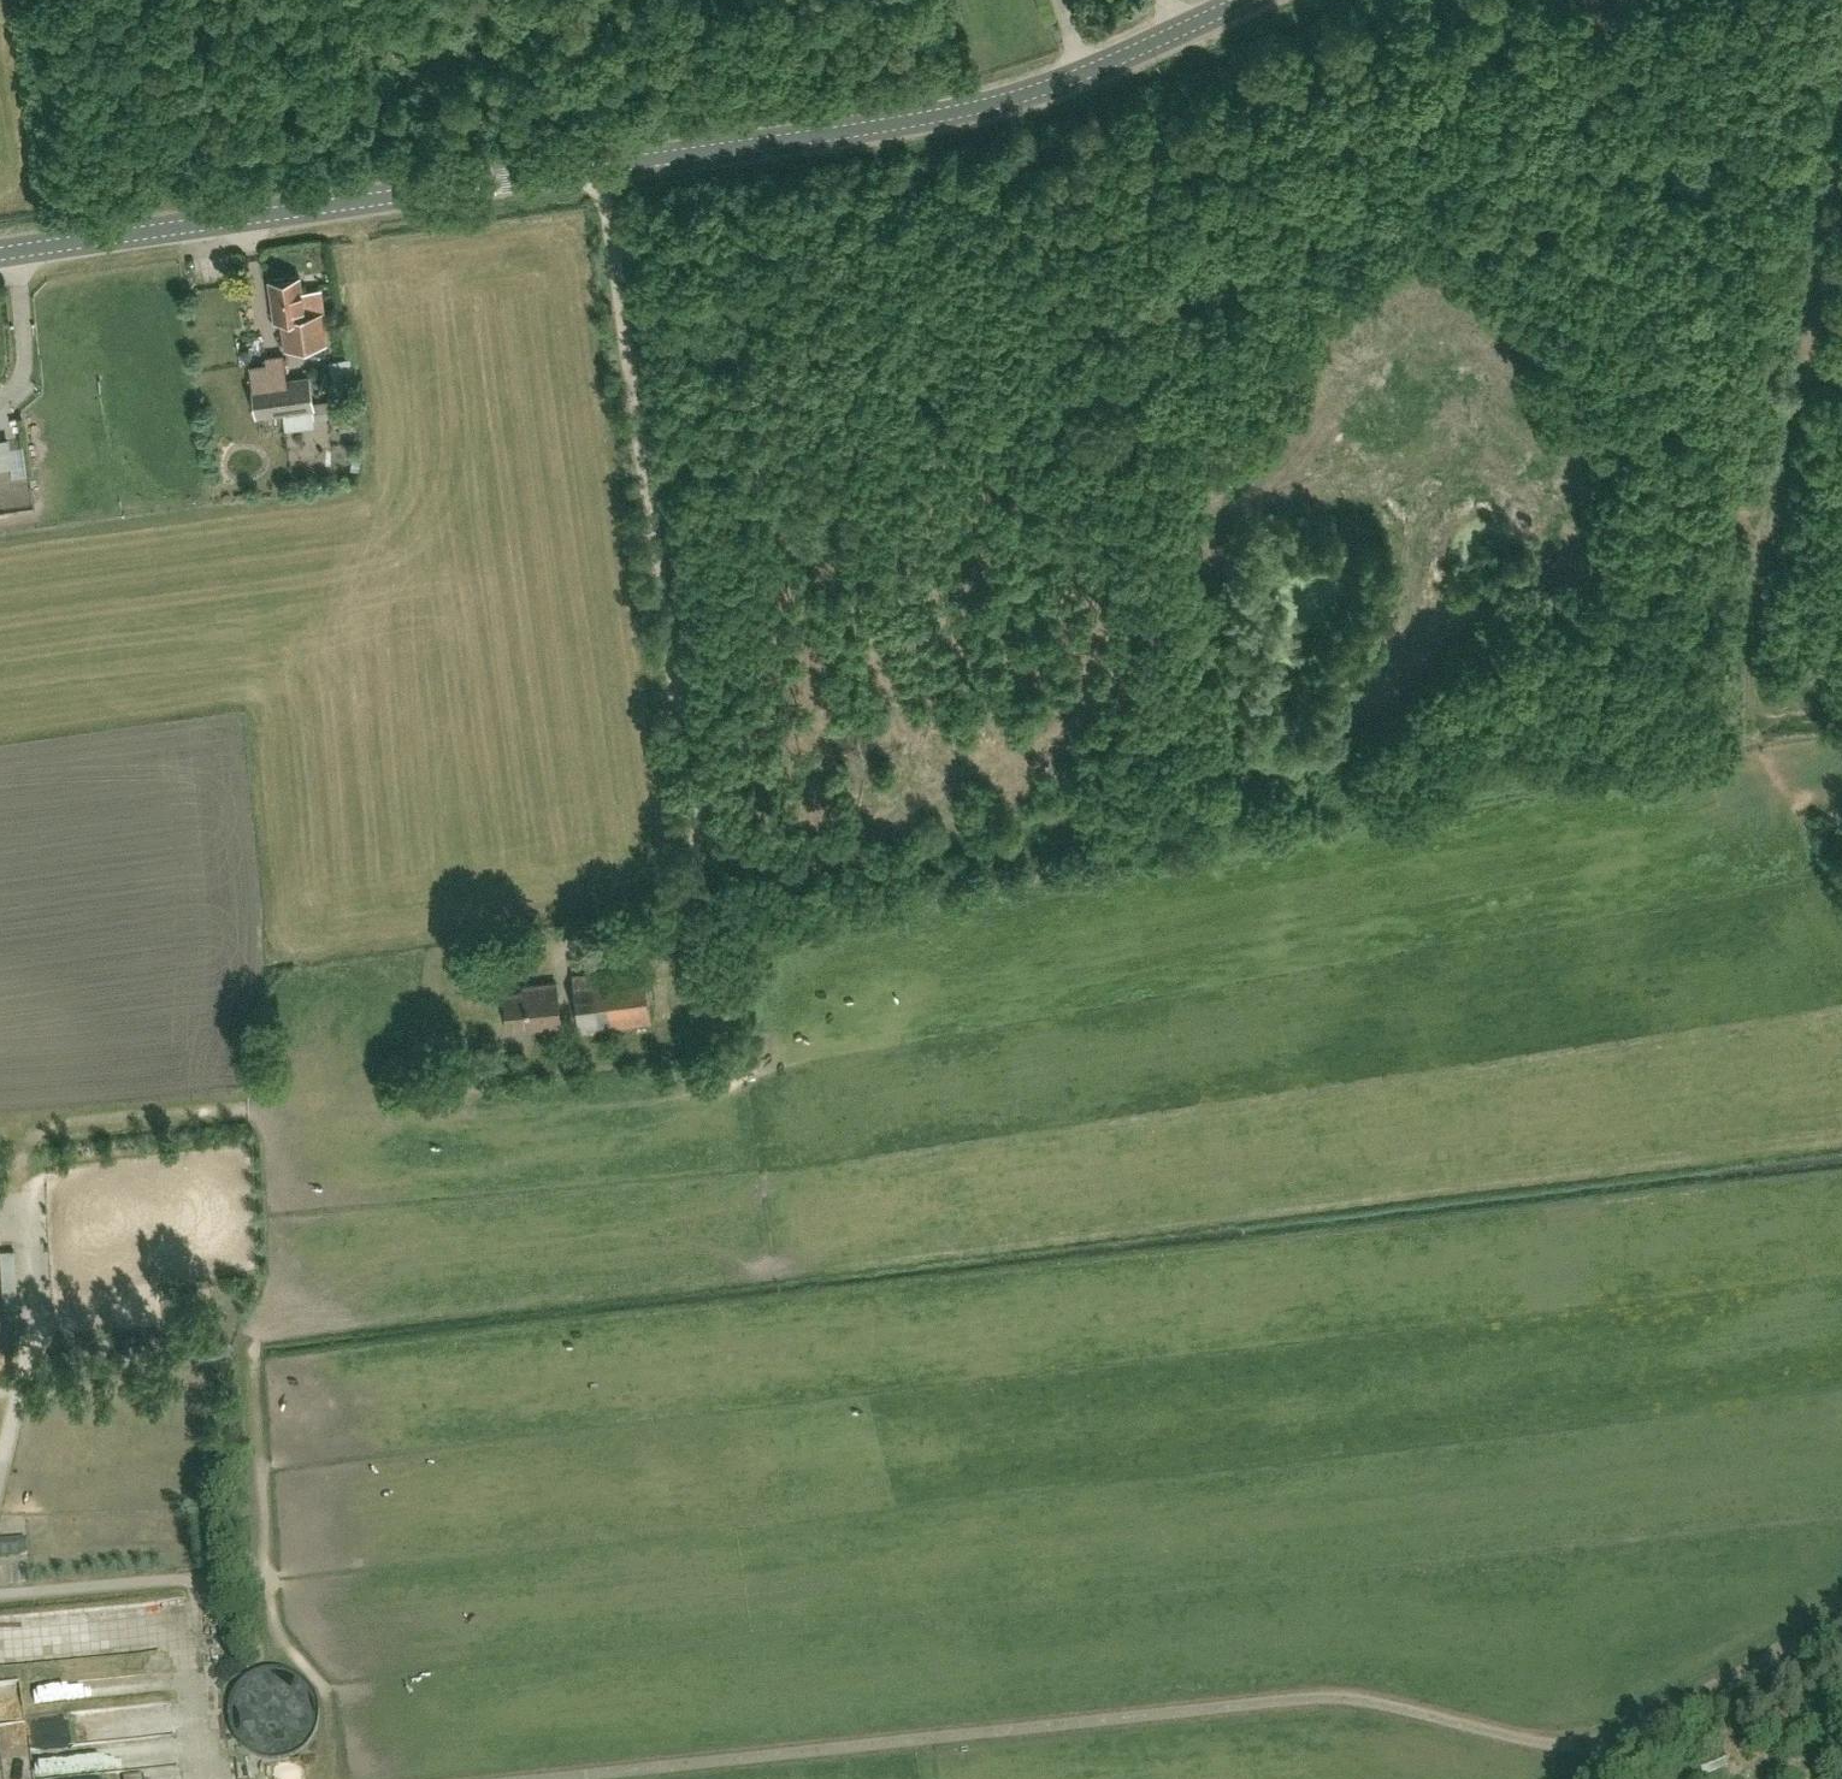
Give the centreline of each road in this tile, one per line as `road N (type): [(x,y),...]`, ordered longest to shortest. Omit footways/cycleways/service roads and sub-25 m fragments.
road 1 (track): [(546,1778),(1327,1696),(1533,1742),(1585,1743),(1663,1717),(1841,1623)]
road 2 (tertiary): [(0,253),(962,110),(1084,73),(1244,0)]
road 3 (track): [(1841,173),(1745,620),(1738,706),(1745,760)]
road 4 (track): [(334,1778),(323,1687),(271,1618),(254,1363),(259,1338)]

